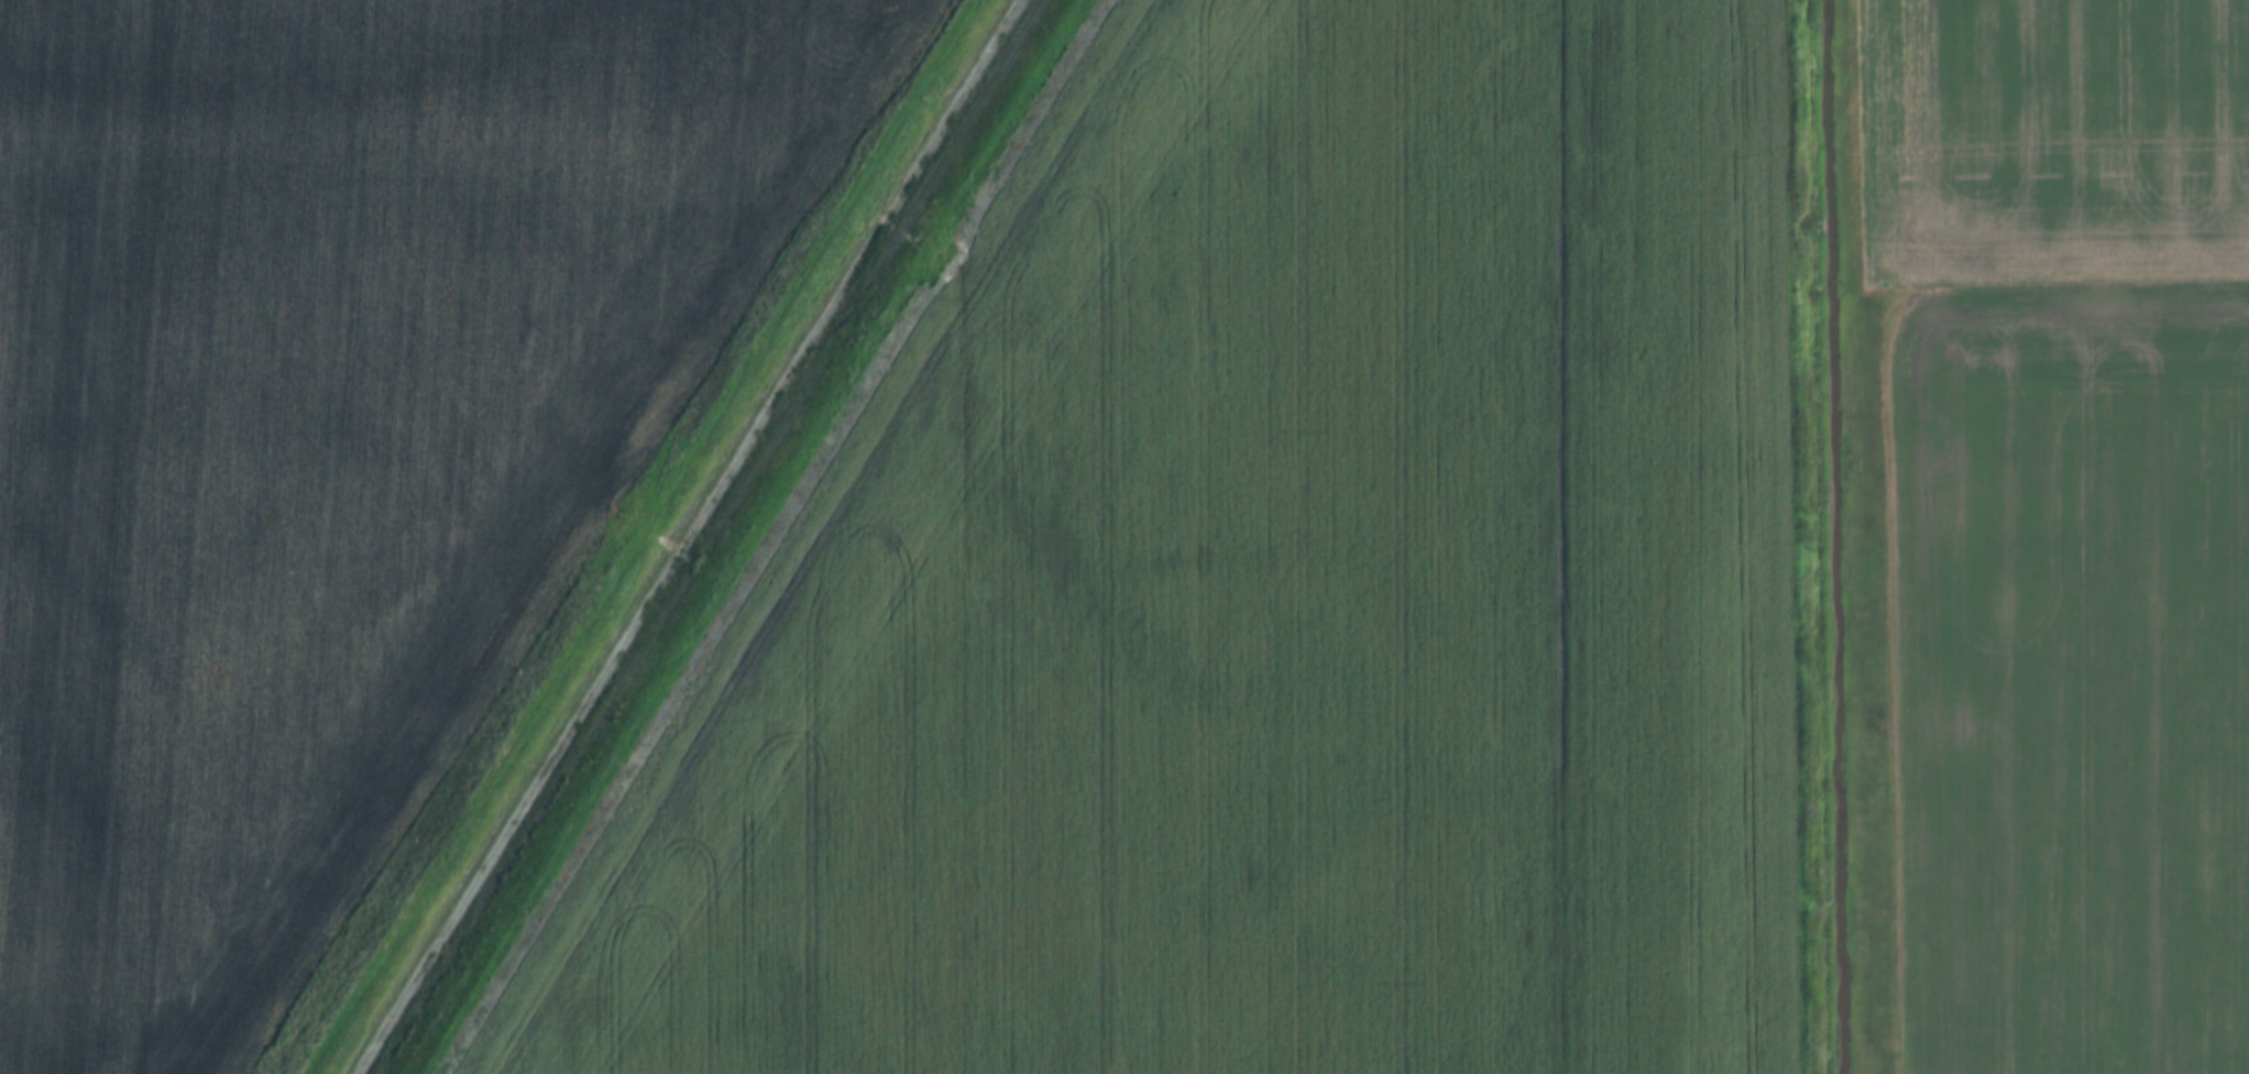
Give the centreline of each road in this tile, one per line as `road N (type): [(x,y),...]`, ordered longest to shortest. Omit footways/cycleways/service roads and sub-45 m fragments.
road 1 (track): [(1820,1073),(1804,0)]

